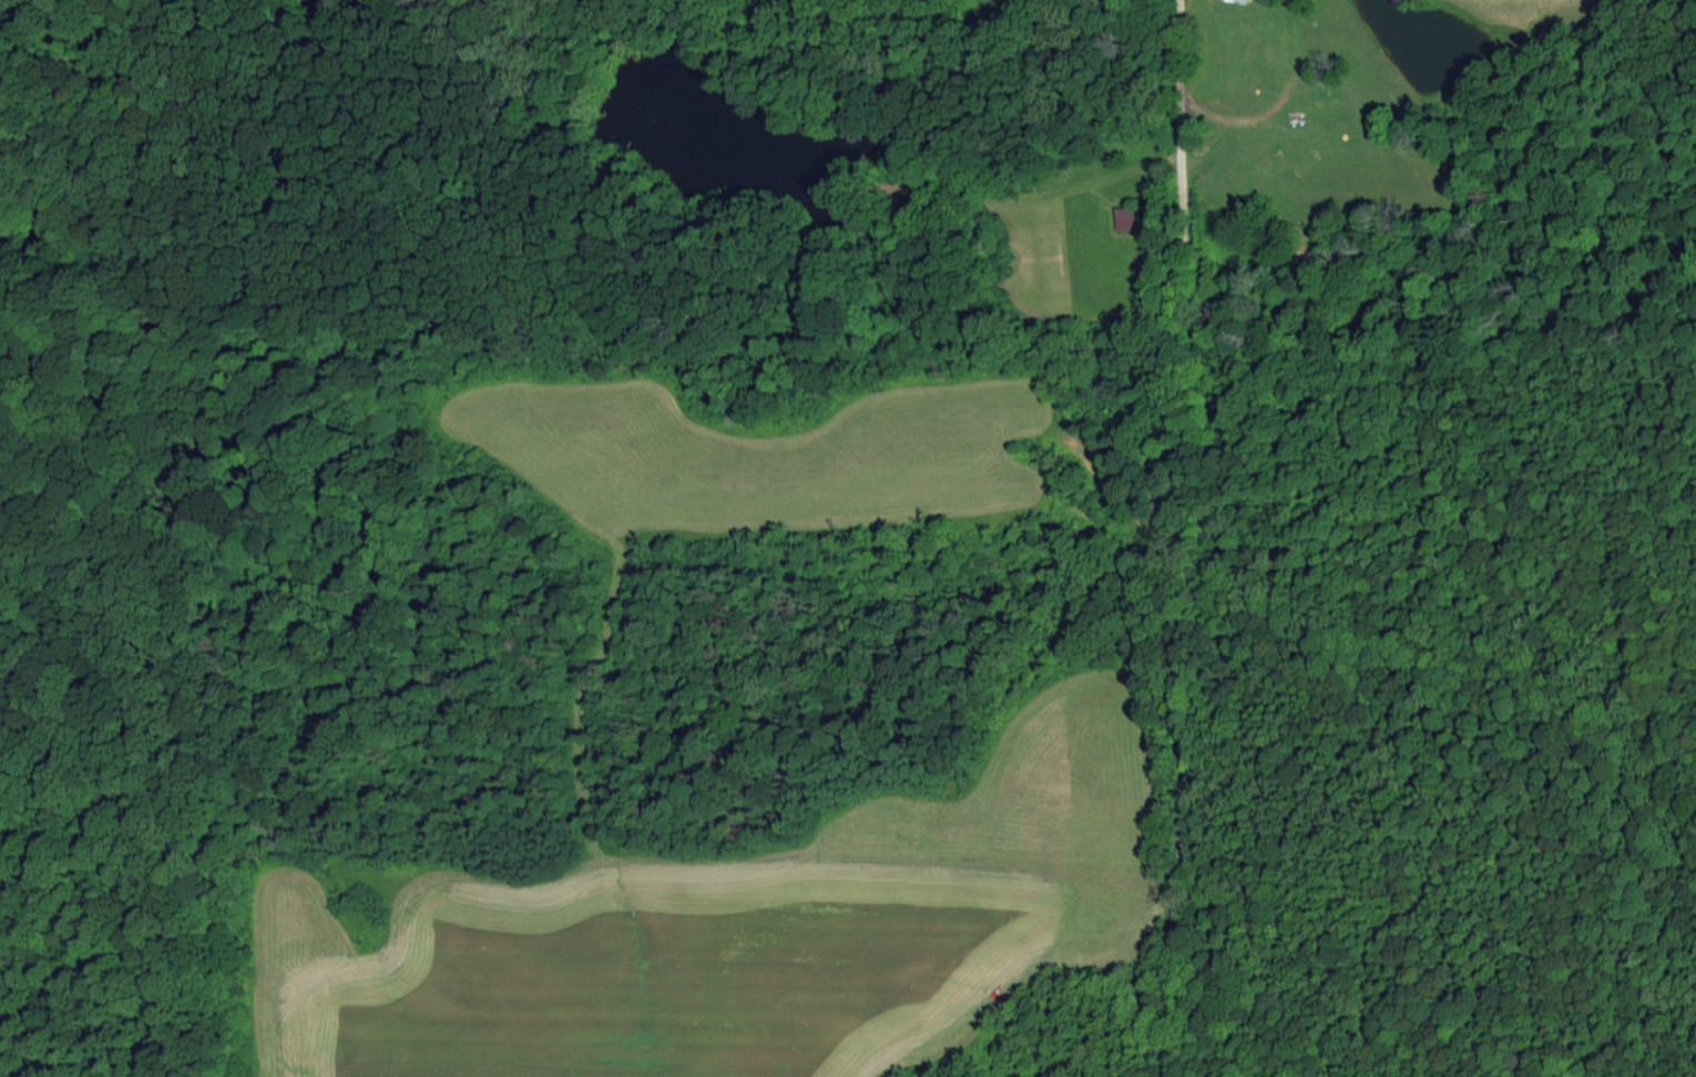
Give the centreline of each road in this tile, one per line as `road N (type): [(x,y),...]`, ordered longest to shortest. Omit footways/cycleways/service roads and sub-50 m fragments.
road 1 (residential): [(1176,1076),(1180,0)]

